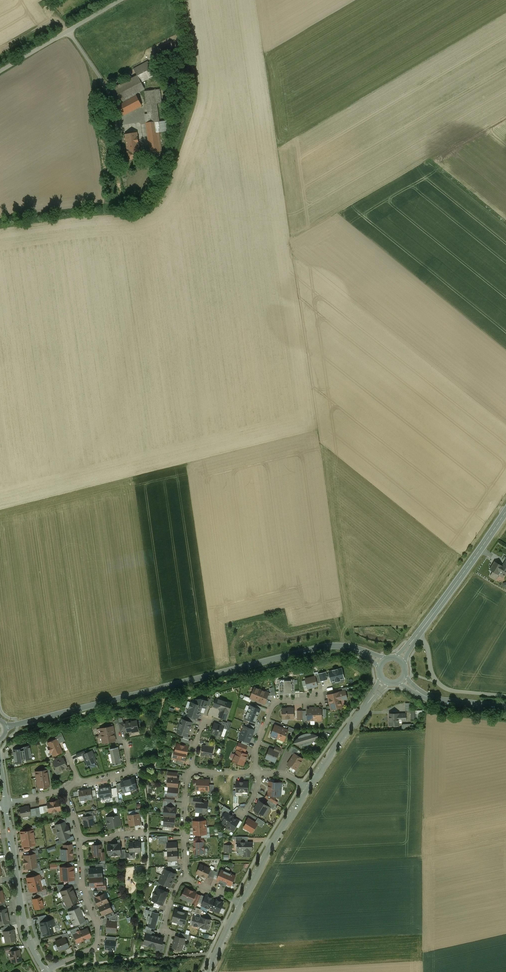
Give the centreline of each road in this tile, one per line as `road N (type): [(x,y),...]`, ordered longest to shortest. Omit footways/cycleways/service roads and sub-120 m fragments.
road 1 (secondary): [(6,727),(324,647),(347,647),(382,662)]
road 2 (tertiary): [(307,789),(208,971)]
road 3 (residential): [(163,930),(186,870),(190,771)]
road 4 (residential): [(80,839),(97,940),(45,971)]
road 5 (secondary): [(505,511),(417,635)]
road 6 (unclassified): [(0,72),(120,0)]
road 7 (tertiary): [(384,681),(307,789)]
road 8 (residential): [(417,635),(441,685),(505,696)]

